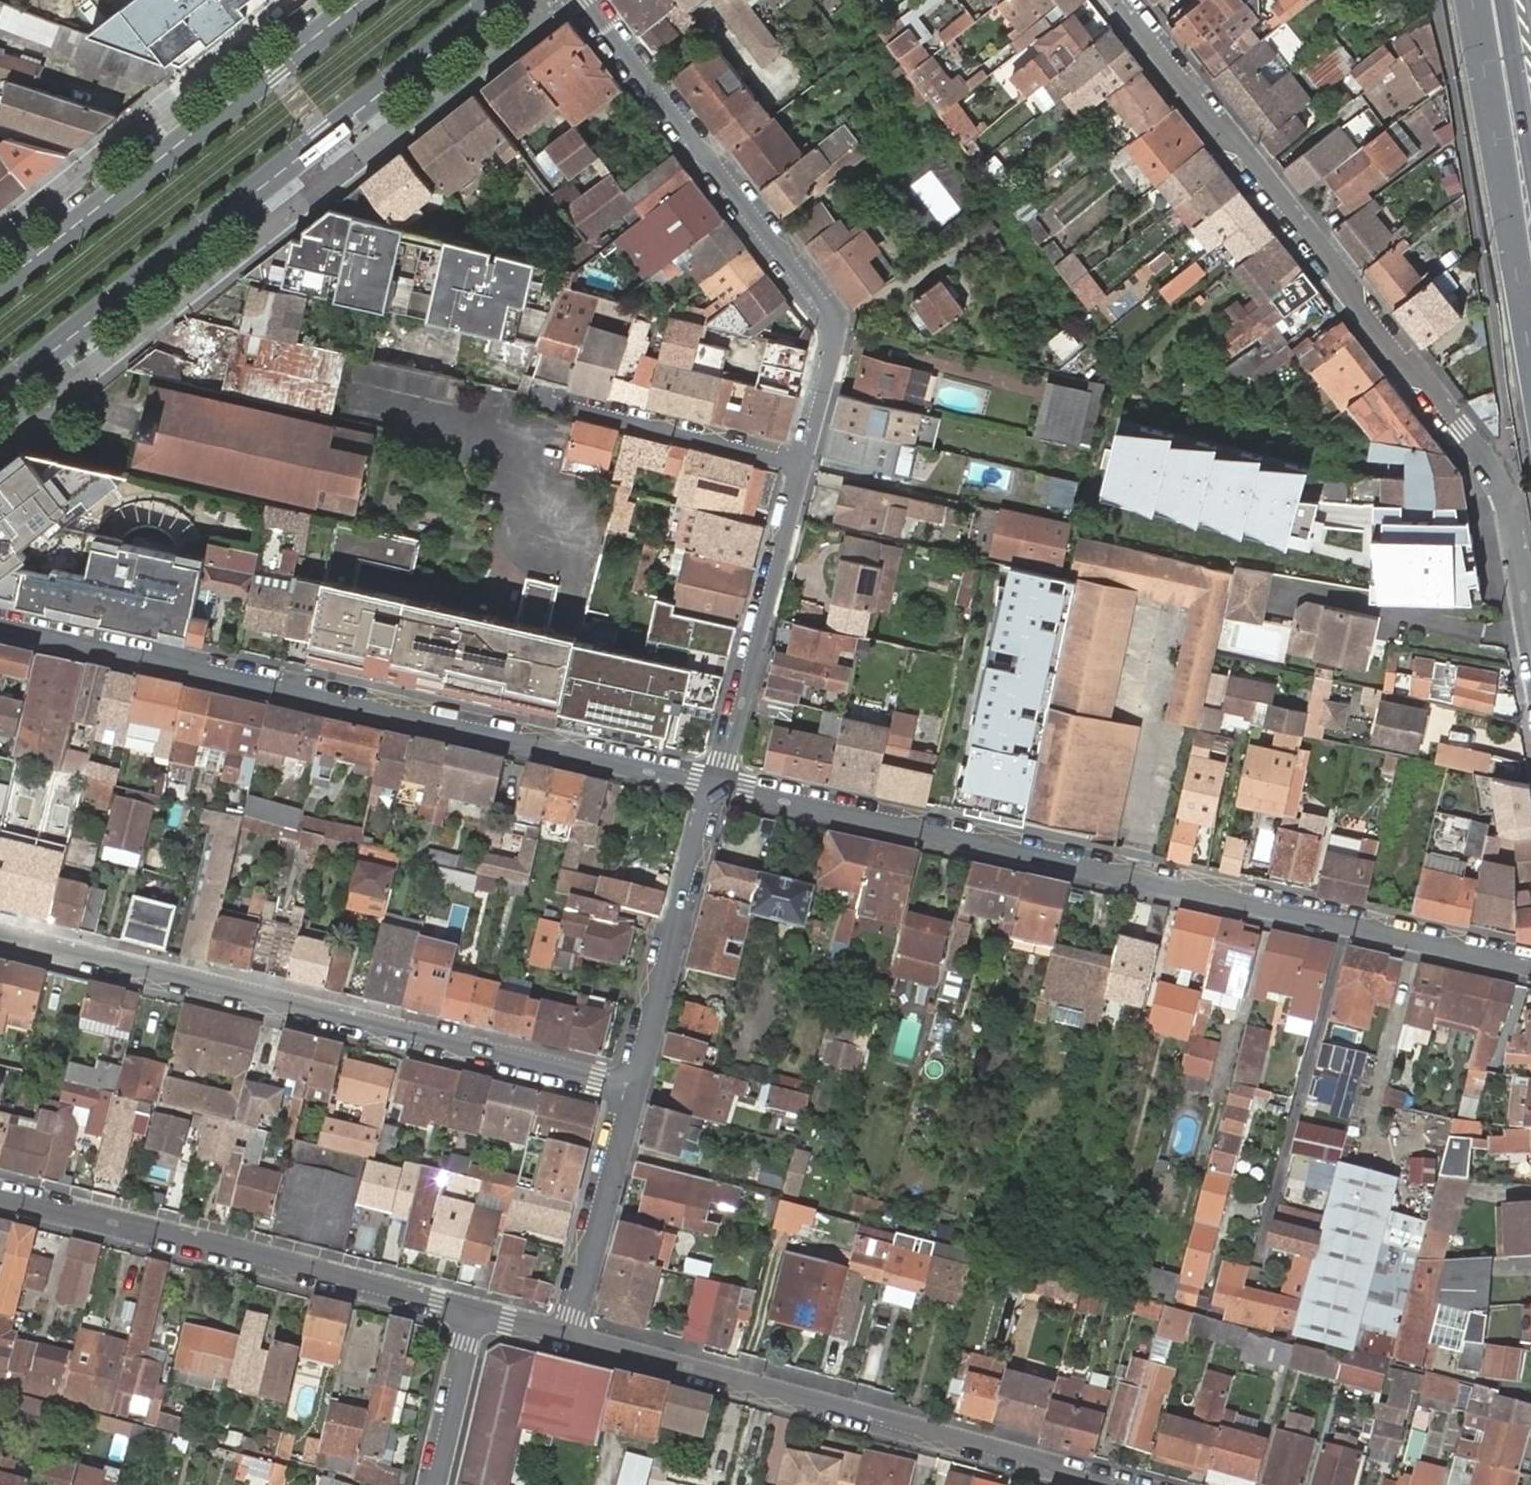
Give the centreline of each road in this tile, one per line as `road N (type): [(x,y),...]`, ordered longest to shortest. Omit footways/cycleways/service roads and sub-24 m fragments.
road 1 (residential): [(1116,0),(1337,268),(1396,359),(1428,386),(1493,470),(1509,508),(1530,633)]
road 2 (residential): [(714,784),(0,626)]
road 3 (residential): [(0,938),(632,1087)]
road 4 (residential): [(714,784),(1347,926)]
road 5 (secondary): [(0,392),(499,0)]
road 6 (residential): [(1126,1484),(569,1334)]
road 7 (residential): [(803,465),(834,347),(827,312),(584,0)]
road 8 (residential): [(0,1200),(477,1310)]
road 9 (secondary): [(362,0),(0,284)]
road 10 (primary): [(1471,0),(1530,361)]
road 11 (residential): [(1347,926),(1259,1260)]
road 12 (residential): [(714,784),(803,465)]
road 13 (residential): [(632,1087),(714,784)]
road 14 (residential): [(803,465),(530,394)]
road 15 (residential): [(569,1334),(632,1087)]
road 16 (residential): [(1347,926),(1530,967)]
road 17 (residential): [(477,1310),(433,1484)]
road 18 (secondary): [(1530,167),(1503,0)]

